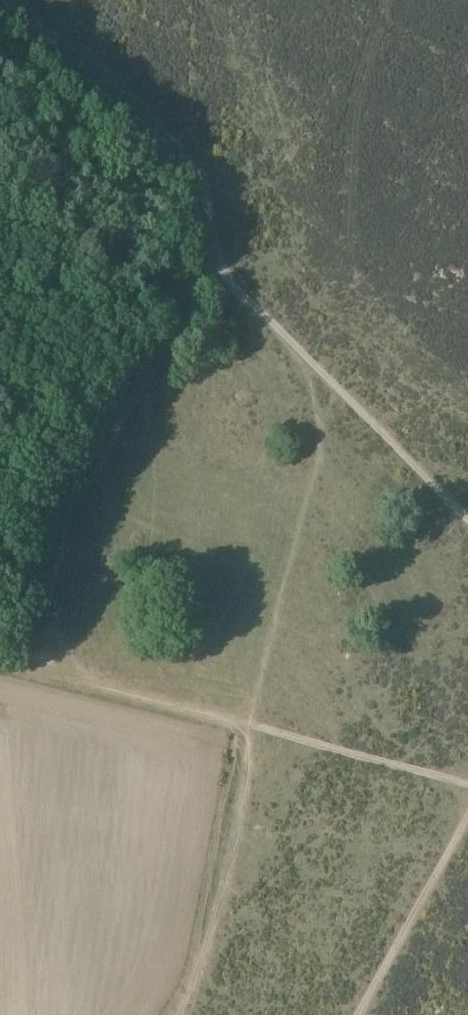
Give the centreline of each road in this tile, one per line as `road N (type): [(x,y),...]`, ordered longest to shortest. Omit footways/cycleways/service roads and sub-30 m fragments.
road 1 (track): [(25,683),(467,784)]
road 2 (track): [(467,519),(217,271)]
road 3 (track): [(217,271),(0,50)]
road 4 (track): [(359,1014),(467,811)]

